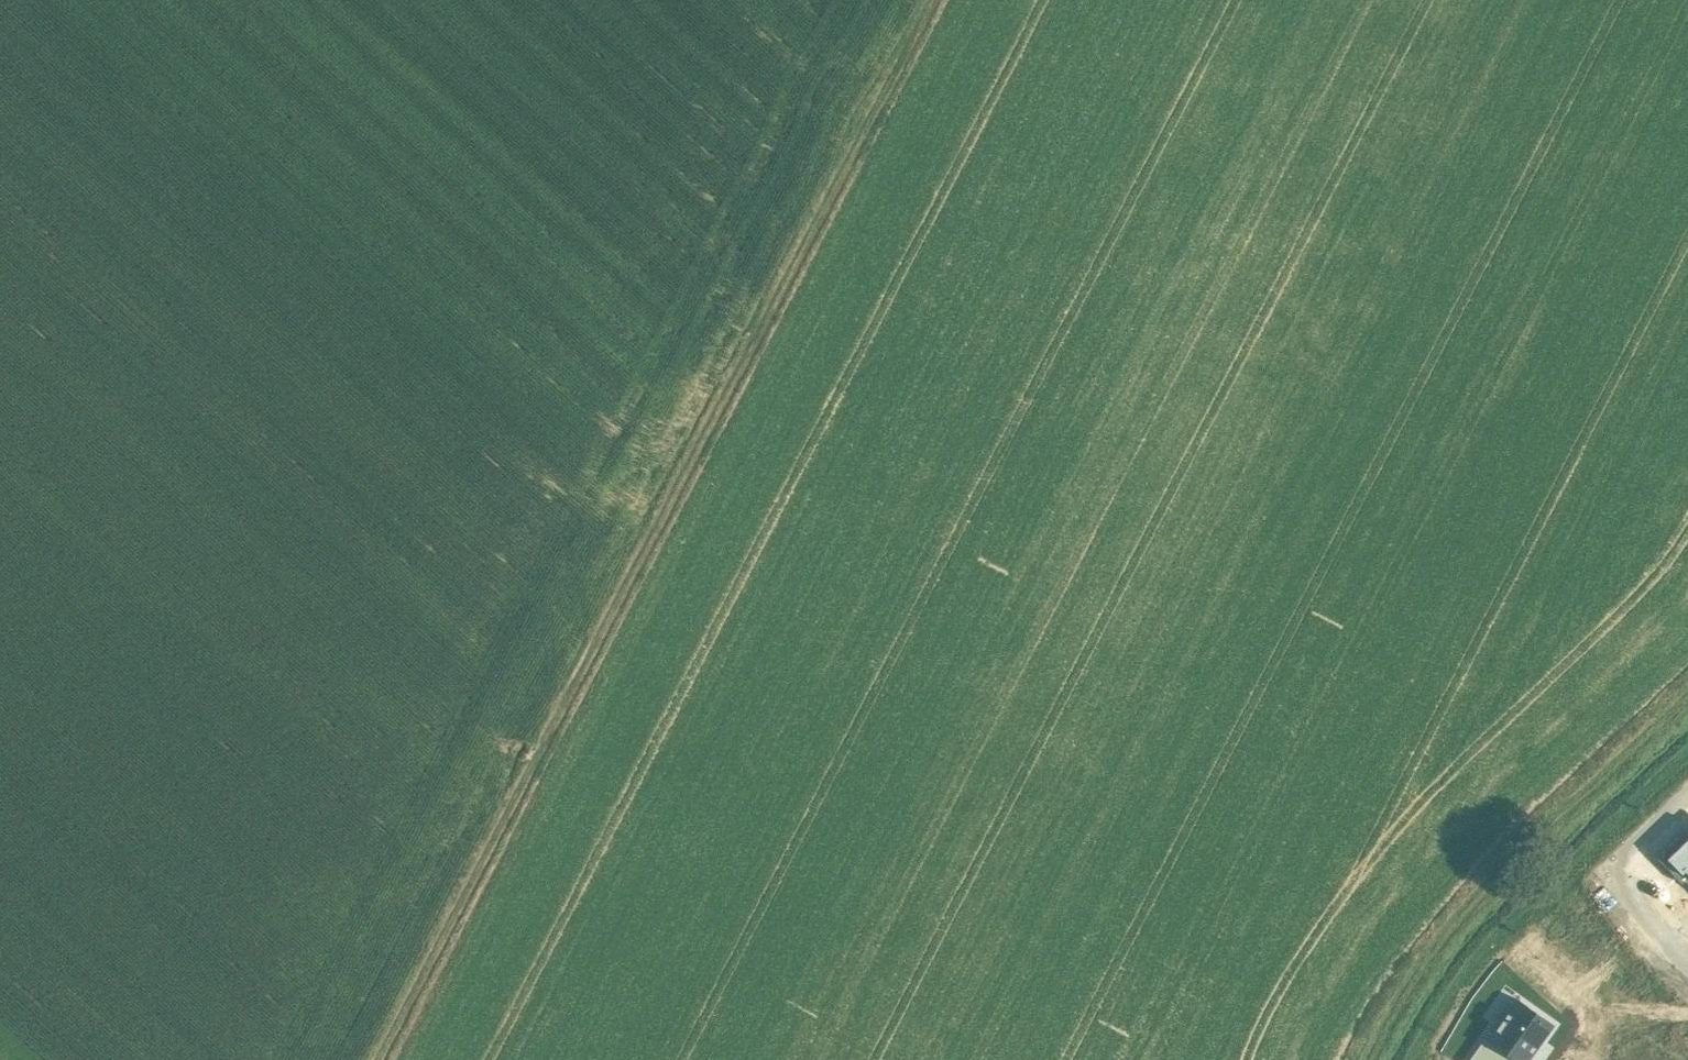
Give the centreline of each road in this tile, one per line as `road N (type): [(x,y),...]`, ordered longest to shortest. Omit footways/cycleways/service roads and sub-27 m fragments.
road 1 (track): [(382,1059),(940,0)]

